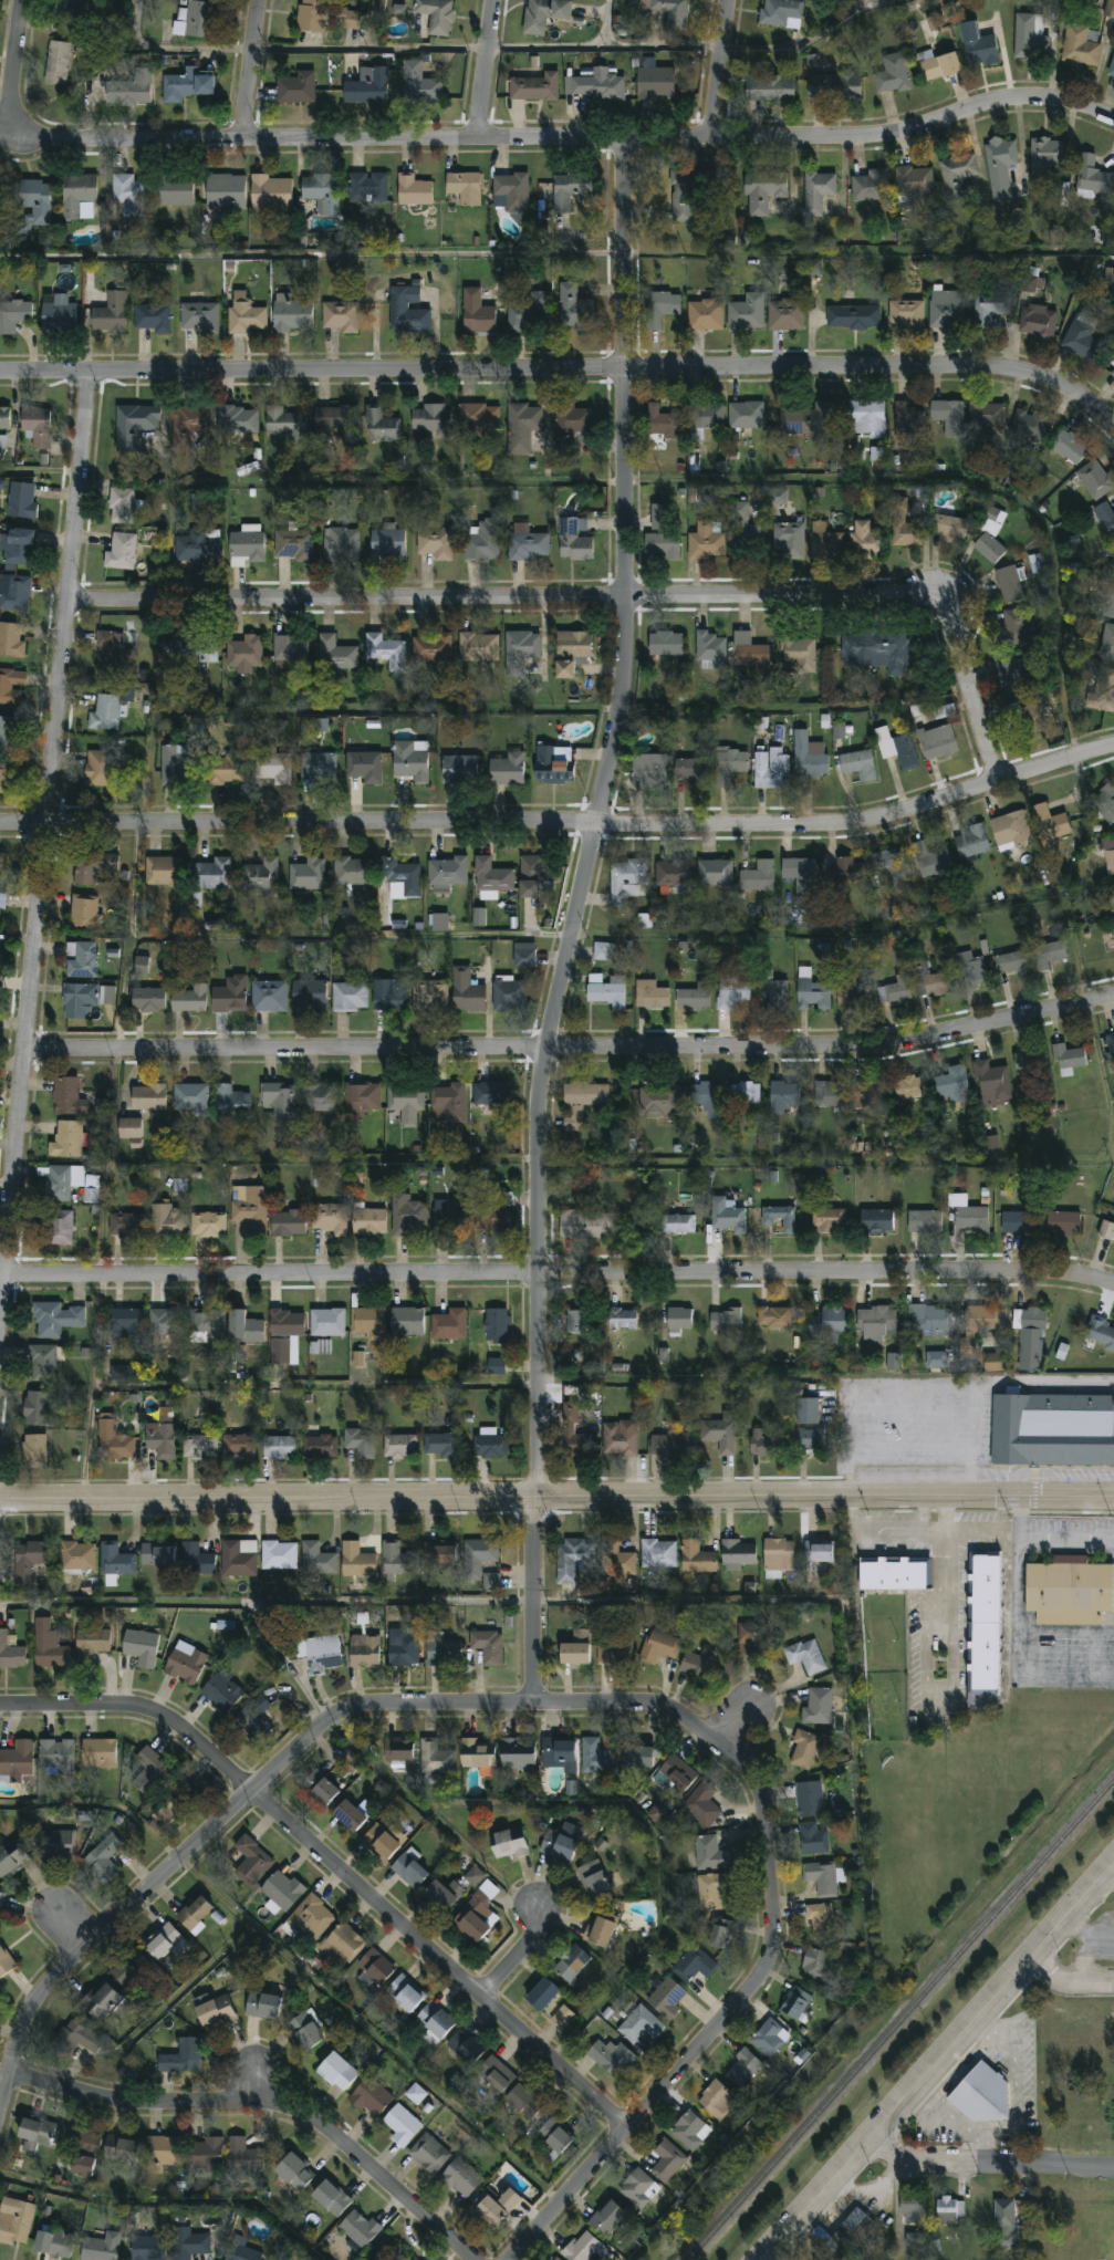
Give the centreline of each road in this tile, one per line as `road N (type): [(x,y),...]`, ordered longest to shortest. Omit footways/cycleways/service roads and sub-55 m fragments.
road 1 (residential): [(0,2130),(34,2008),(59,1978),(333,1723),(383,1708),(637,1708),(675,1718),(749,1773),(769,1804),(780,1886),(771,1949),(762,1973),(514,2259)]
road 2 (residential): [(534,1498),(541,1067),(625,710),(627,136)]
road 3 (residential): [(1113,423),(1060,384),(982,367),(0,371)]
road 4 (residential): [(1113,755),(832,830),(0,826)]
road 5 (residential): [(1113,1288),(1031,1274),(0,1273)]
road 6 (tertiary): [(1113,1504),(0,1500)]
road 7 (residential): [(1113,120),(1023,101),(873,133),(183,140),(53,136),(32,131),(20,116)]
road 8 (residential): [(1113,997),(854,1052),(381,1044),(27,1050)]
road 9 (residential): [(999,789),(950,616),(934,604),(69,602)]
road 10 (residential): [(0,1301),(53,826),(91,373)]
road 11 (residential): [(631,2128),(176,1726),(139,1710),(0,1708)]
road 12 (tertiary): [(1113,1868),(765,2259)]
road 13 (residential): [(478,2259),(413,2200),(285,2118),(112,2100),(12,2074)]
road 14 (residential): [(1113,2165),(935,2160),(912,2157),(878,2136)]
road 15 (residential): [(534,1498),(535,1708)]
road 16 (residential): [(241,139),(262,0)]
road 17 (residential): [(480,136),(496,0)]
road 18 (residential): [(717,136),(729,0)]

